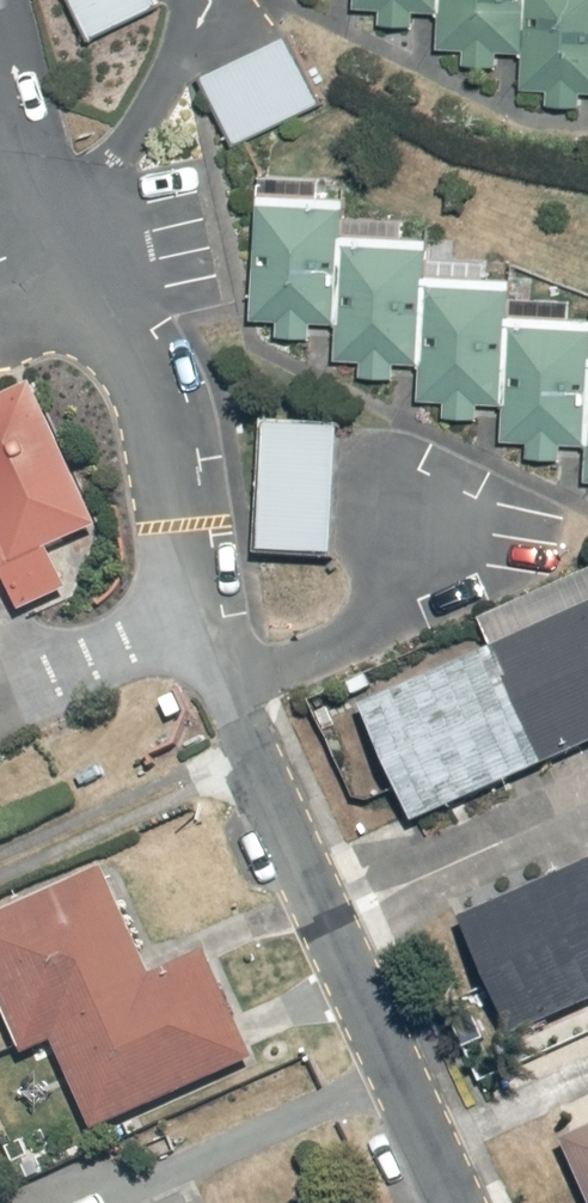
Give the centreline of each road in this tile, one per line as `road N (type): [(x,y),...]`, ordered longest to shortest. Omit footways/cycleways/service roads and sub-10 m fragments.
road 1 (residential): [(242,724),(458,1202)]

